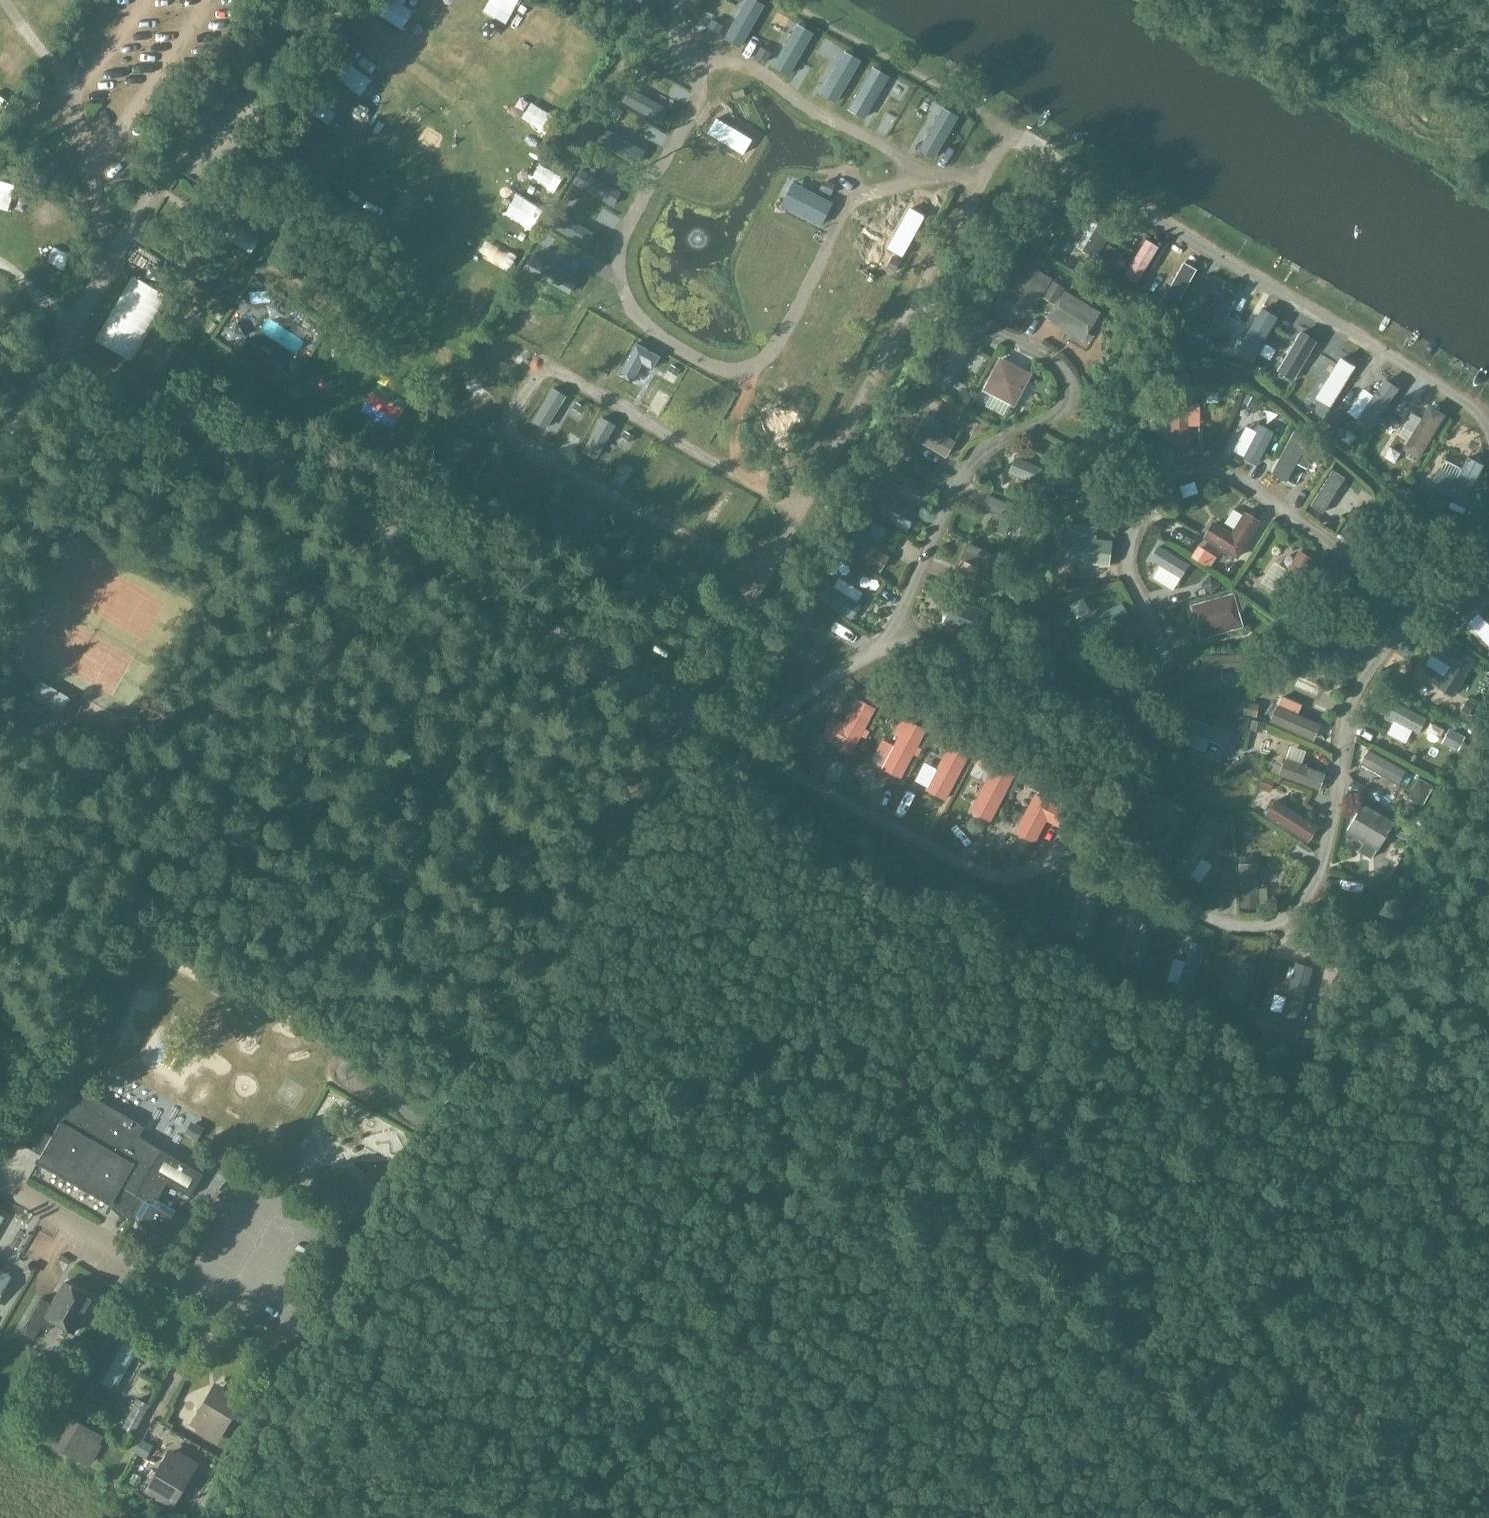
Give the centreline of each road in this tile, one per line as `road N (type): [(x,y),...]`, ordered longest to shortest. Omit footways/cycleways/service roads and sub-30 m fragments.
road 1 (unclassified): [(266,1337),(0,1182)]

